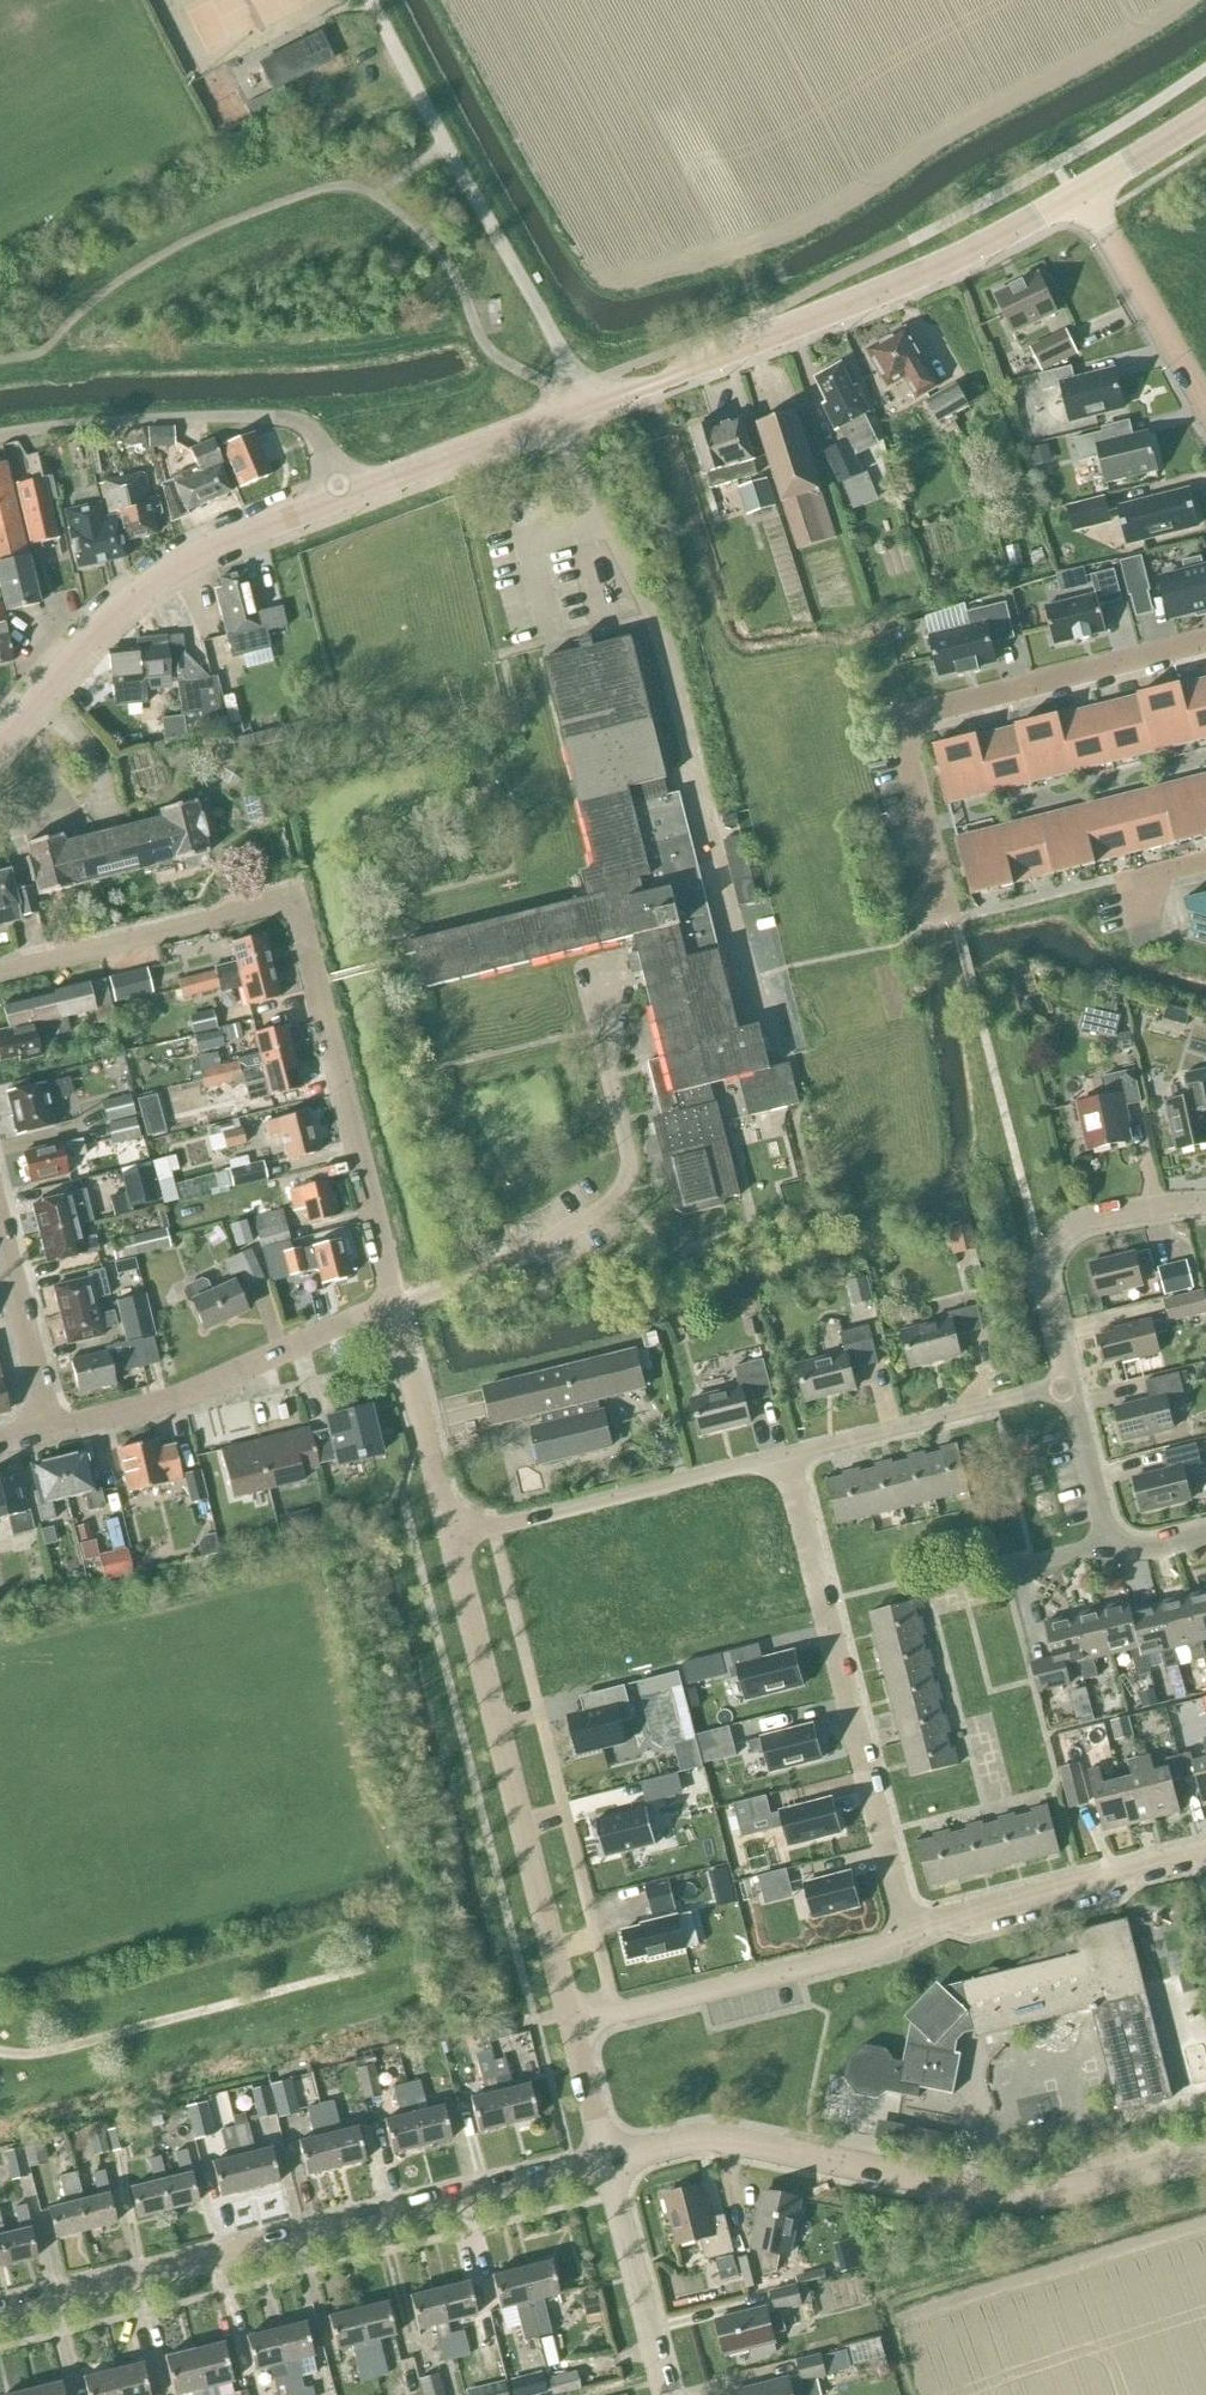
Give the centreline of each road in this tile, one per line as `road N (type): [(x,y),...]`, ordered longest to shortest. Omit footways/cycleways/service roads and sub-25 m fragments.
road 1 (primary): [(342,496),(926,271),(1080,191)]
road 2 (residential): [(398,1312),(296,897),(0,974)]
road 3 (residential): [(0,2310),(608,2159)]
road 4 (residential): [(608,2159),(728,2137),(1008,2197),(1048,2197),(1205,2156)]
road 5 (residential): [(571,2025),(449,1537)]
road 6 (residential): [(1205,650),(901,726),(944,897)]
road 7 (residential): [(908,1930),(783,1457)]
road 8 (primary): [(0,740),(104,623),(165,573),(342,496)]
road 9 (residential): [(0,436),(129,421),(284,417),(318,439),(342,496)]
road 10 (residential): [(54,1436),(398,1312)]
road 11 (residential): [(908,1930),(882,1945),(571,2025)]
road 12 (residential): [(449,1537),(783,1457)]
road 13 (residential): [(1205,1850),(908,1930)]
road 14 (residential): [(1069,1384),(1044,1275),(1049,1247),(1087,1220),(1148,1205),(1205,1203)]
road 15 (track): [(737,664),(708,611),(642,384)]
road 16 (residential): [(783,1457),(1069,1384)]
road 17 (residential): [(1080,191),(1205,407)]
road 18 (residential): [(667,2394),(608,2159)]
road 19 (residential): [(449,1537),(398,1312)]
road 20 (residential): [(54,1436),(0,1226)]
road 21 (residential): [(1109,1541),(1069,1384)]
road 22 (primary): [(1080,191),(1205,113)]
road 23 (residential): [(608,2159),(571,2025)]

